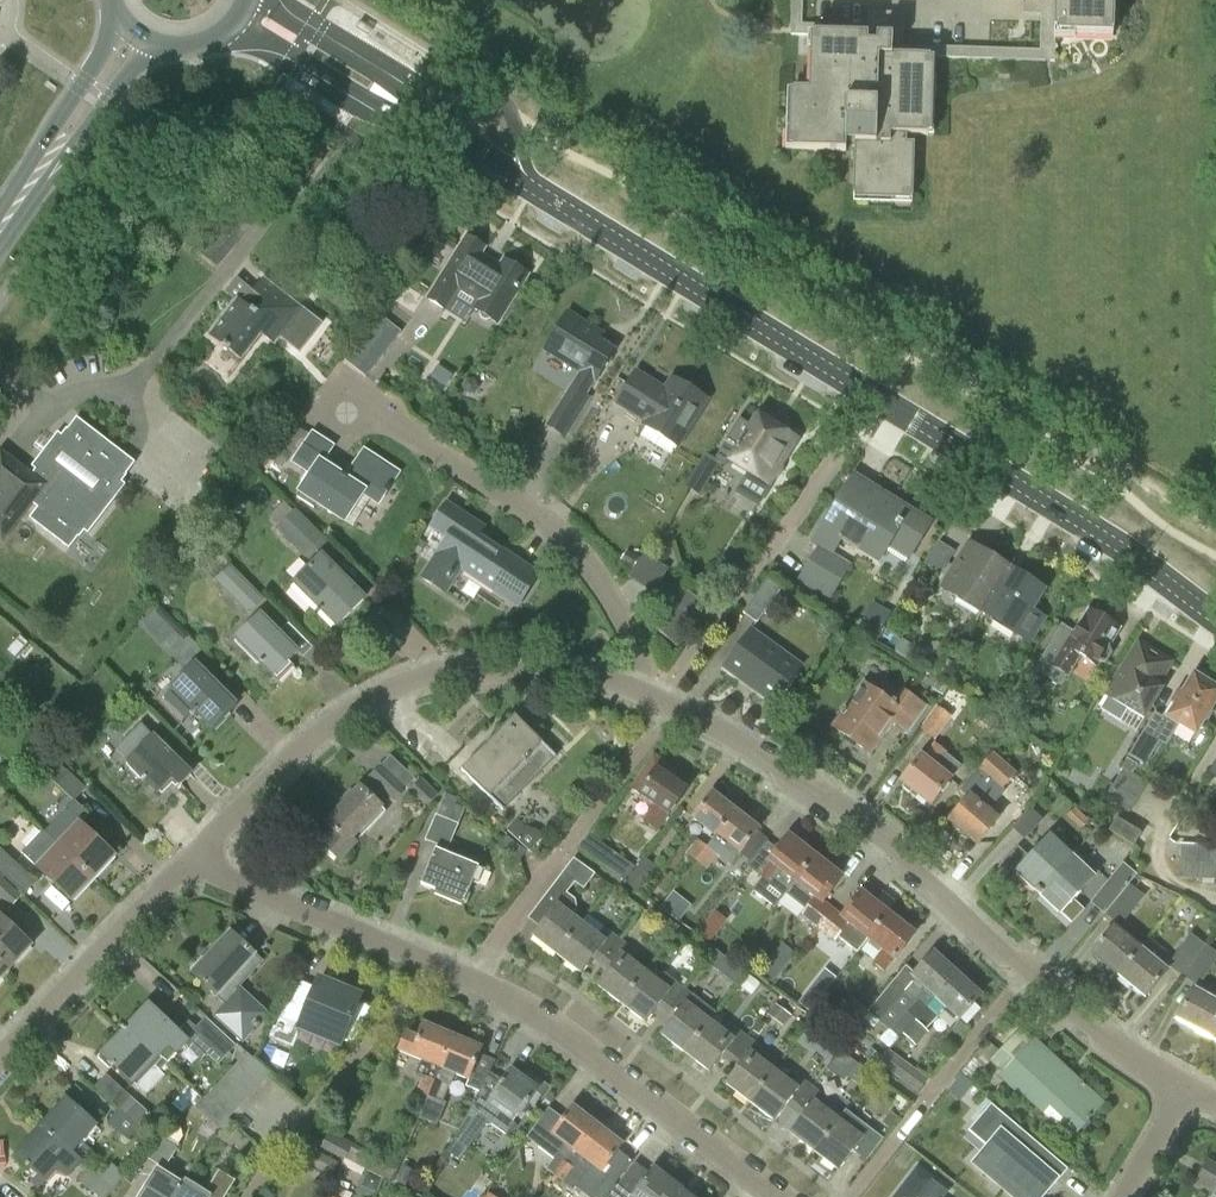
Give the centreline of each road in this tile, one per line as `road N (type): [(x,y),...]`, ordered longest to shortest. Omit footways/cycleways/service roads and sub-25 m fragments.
road 1 (secondary): [(1215,619),(1109,540),(243,15)]
road 2 (residential): [(635,690),(731,736),(826,798),(1188,1088)]
road 3 (residential): [(773,1196),(556,1026),(220,875),(195,854)]
road 4 (residential): [(195,854),(329,724),(404,683),(493,662),(571,670),(635,690)]
road 5 (residential): [(635,690),(638,655),(617,609),(573,551),(508,498),(334,389)]
road 6 (residential): [(0,1059),(195,854)]
road 7 (primary): [(0,232),(135,35)]
road 8 (residential): [(1123,1196),(1188,1088)]
road 9 (primary): [(135,35),(192,49),(222,37),(243,15)]

